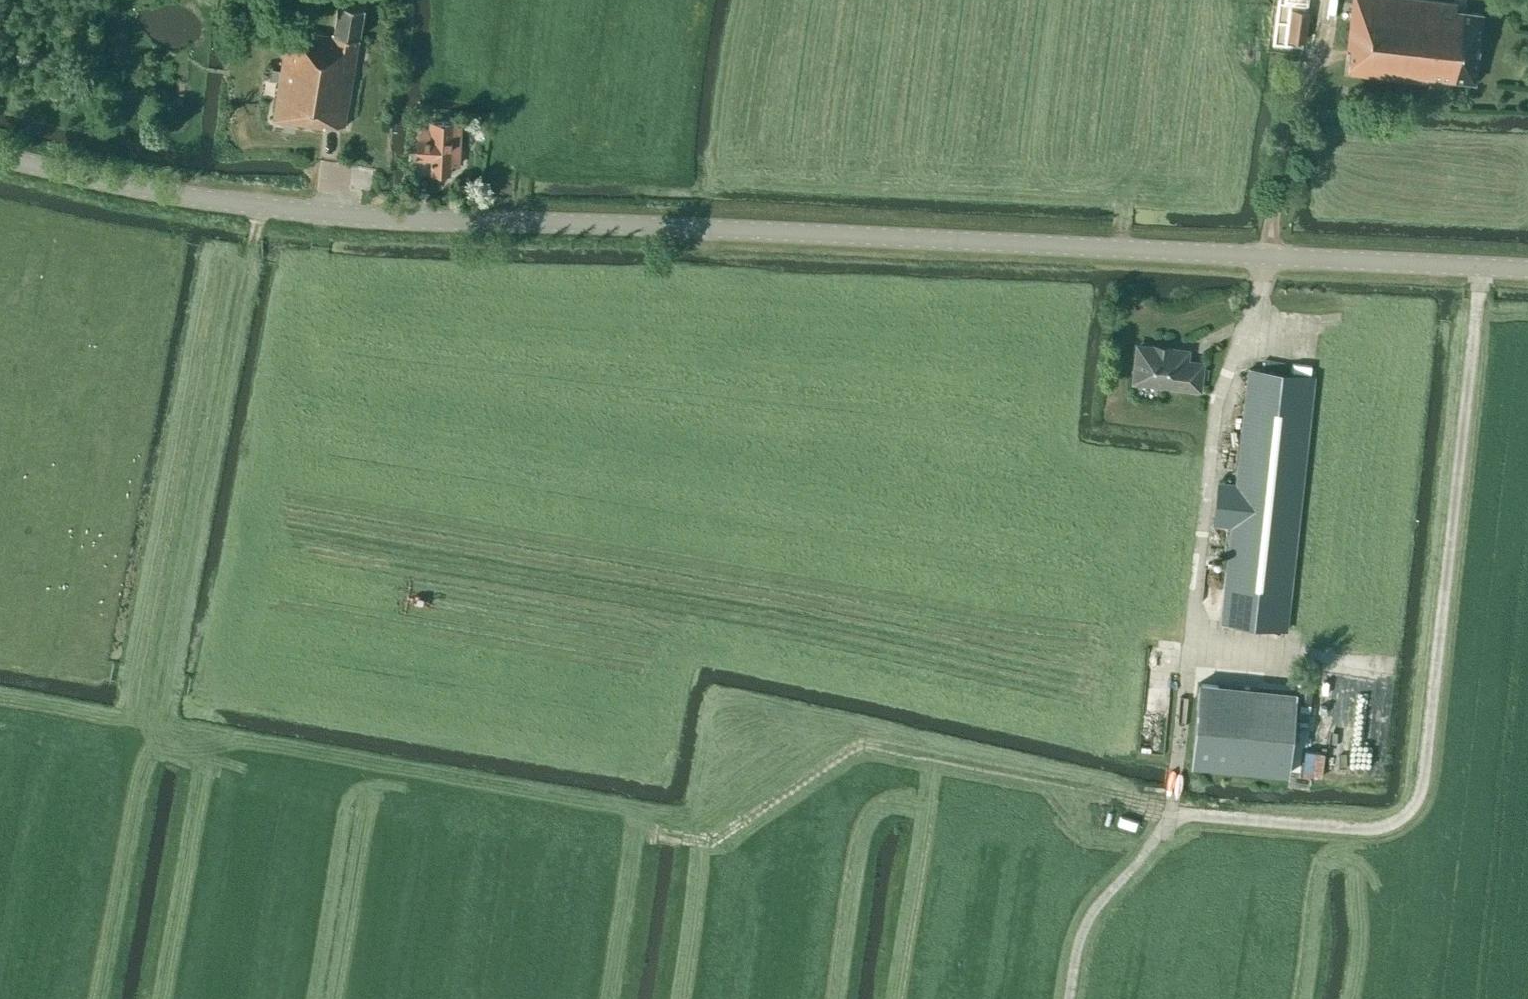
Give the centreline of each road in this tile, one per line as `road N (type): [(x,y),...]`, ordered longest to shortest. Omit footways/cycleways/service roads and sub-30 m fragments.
road 1 (tertiary): [(0,154),(215,200),(331,214),(1527,266)]

